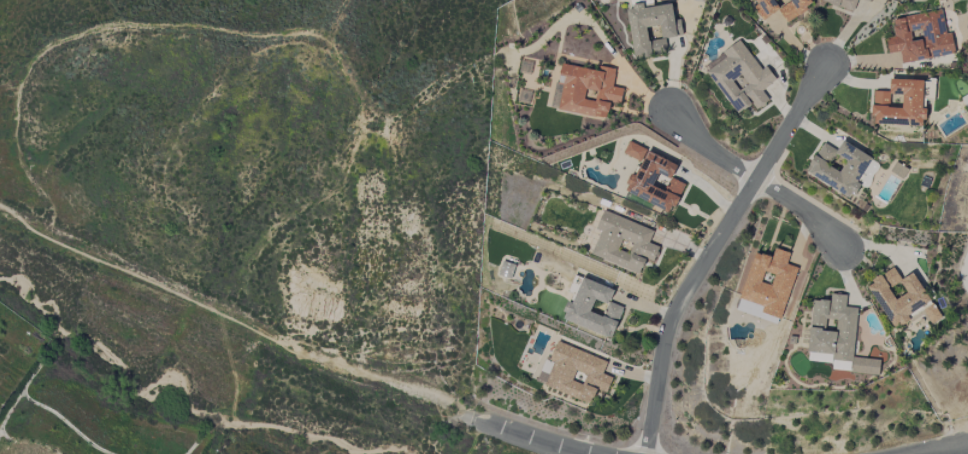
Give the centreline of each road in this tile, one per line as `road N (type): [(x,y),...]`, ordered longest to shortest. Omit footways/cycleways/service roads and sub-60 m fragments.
road 1 (track): [(465,411),(313,356),(229,310),(0,213)]
road 2 (residential): [(821,65),(674,316),(644,453)]
road 3 (tertiary): [(588,453),(465,411)]

